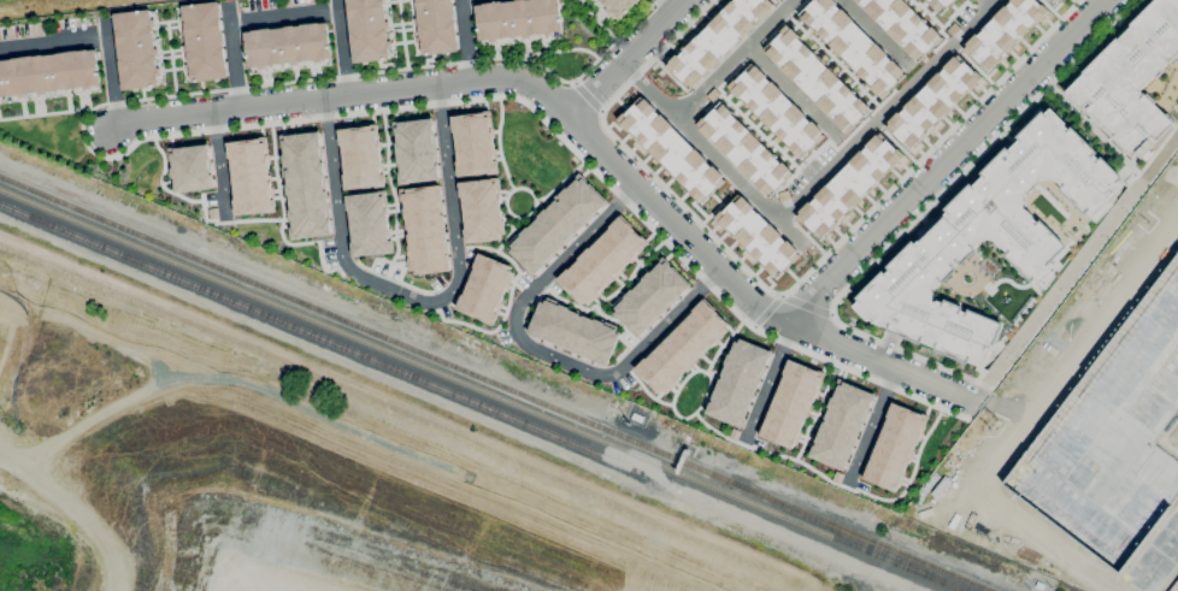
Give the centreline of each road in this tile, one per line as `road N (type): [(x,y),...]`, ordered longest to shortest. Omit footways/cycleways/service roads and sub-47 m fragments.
road 1 (residential): [(977,402),(767,312),(572,118)]
road 2 (residential): [(572,118),(549,95),(503,81),(137,122),(108,132)]
road 3 (residential): [(794,324),(1112,0)]
road 4 (residential): [(689,0),(572,118)]

